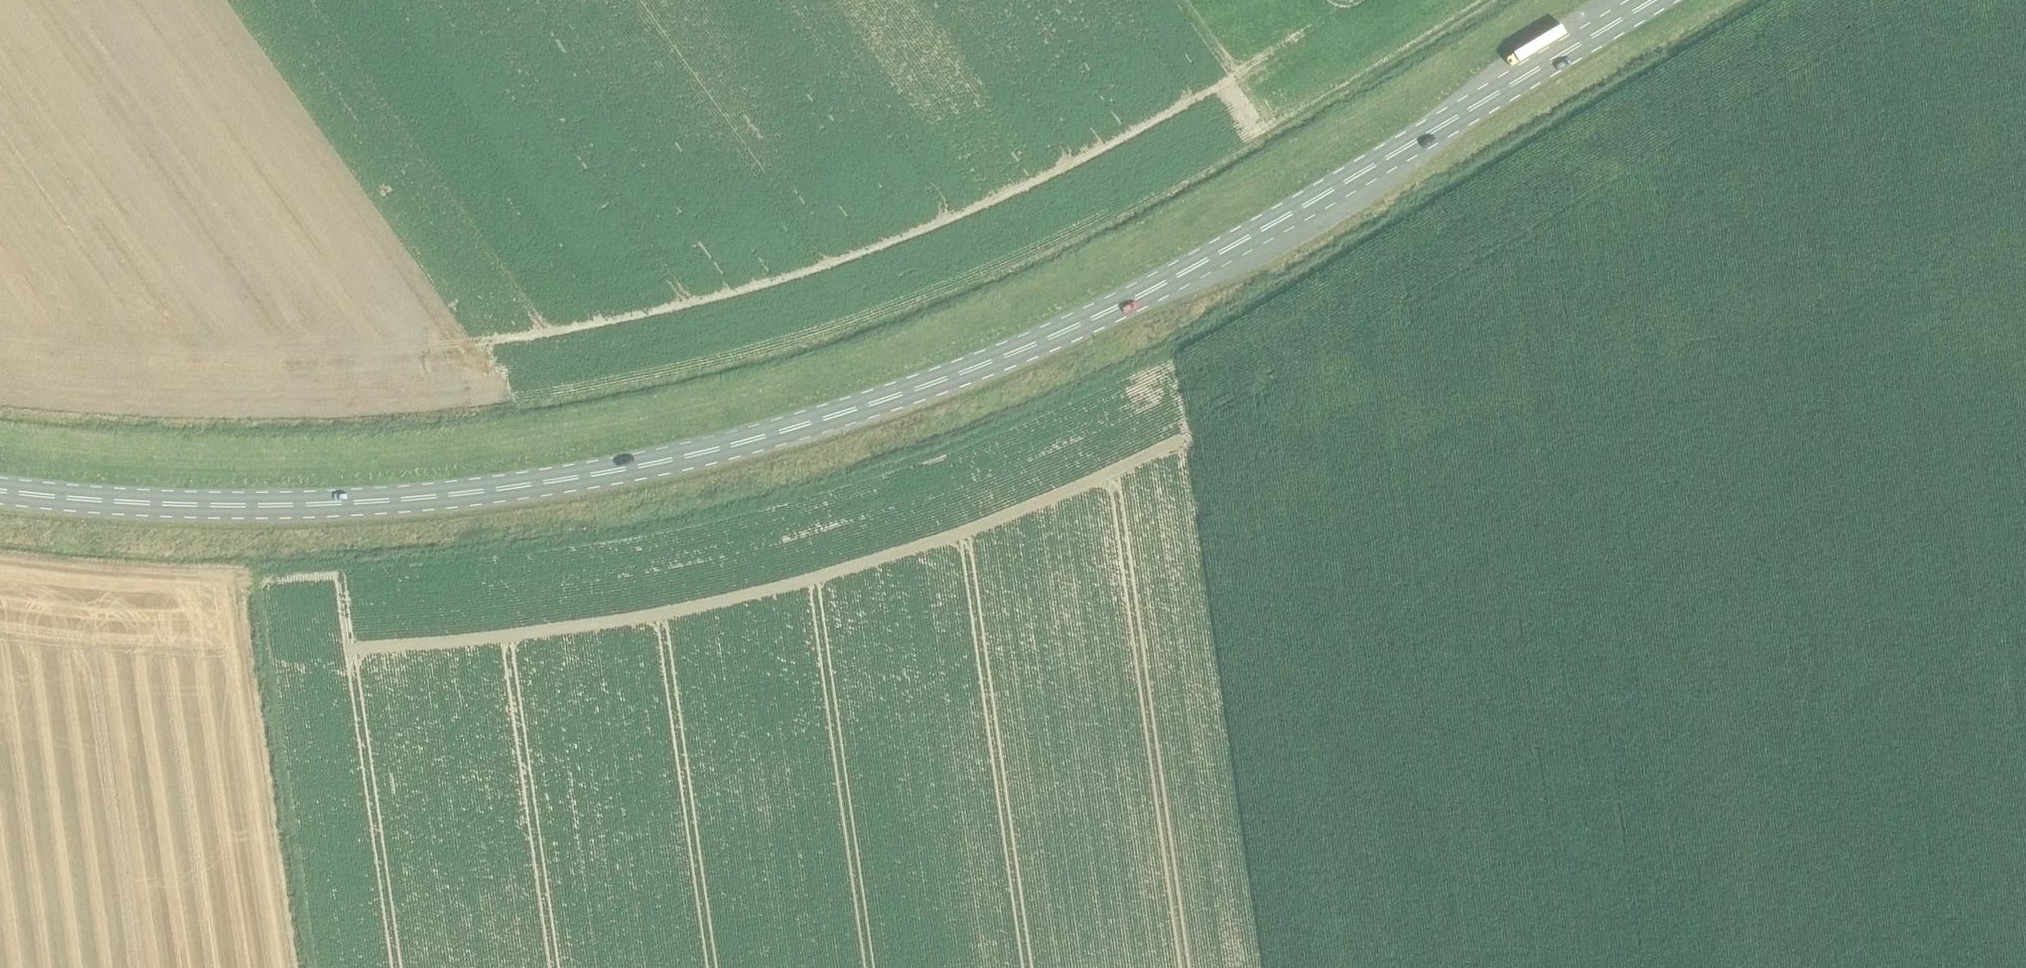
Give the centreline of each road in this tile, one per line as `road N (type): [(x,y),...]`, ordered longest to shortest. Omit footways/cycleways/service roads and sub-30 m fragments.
road 1 (secondary): [(1656,0),(1147,292),(819,428),(475,500),(243,511),(0,494)]

